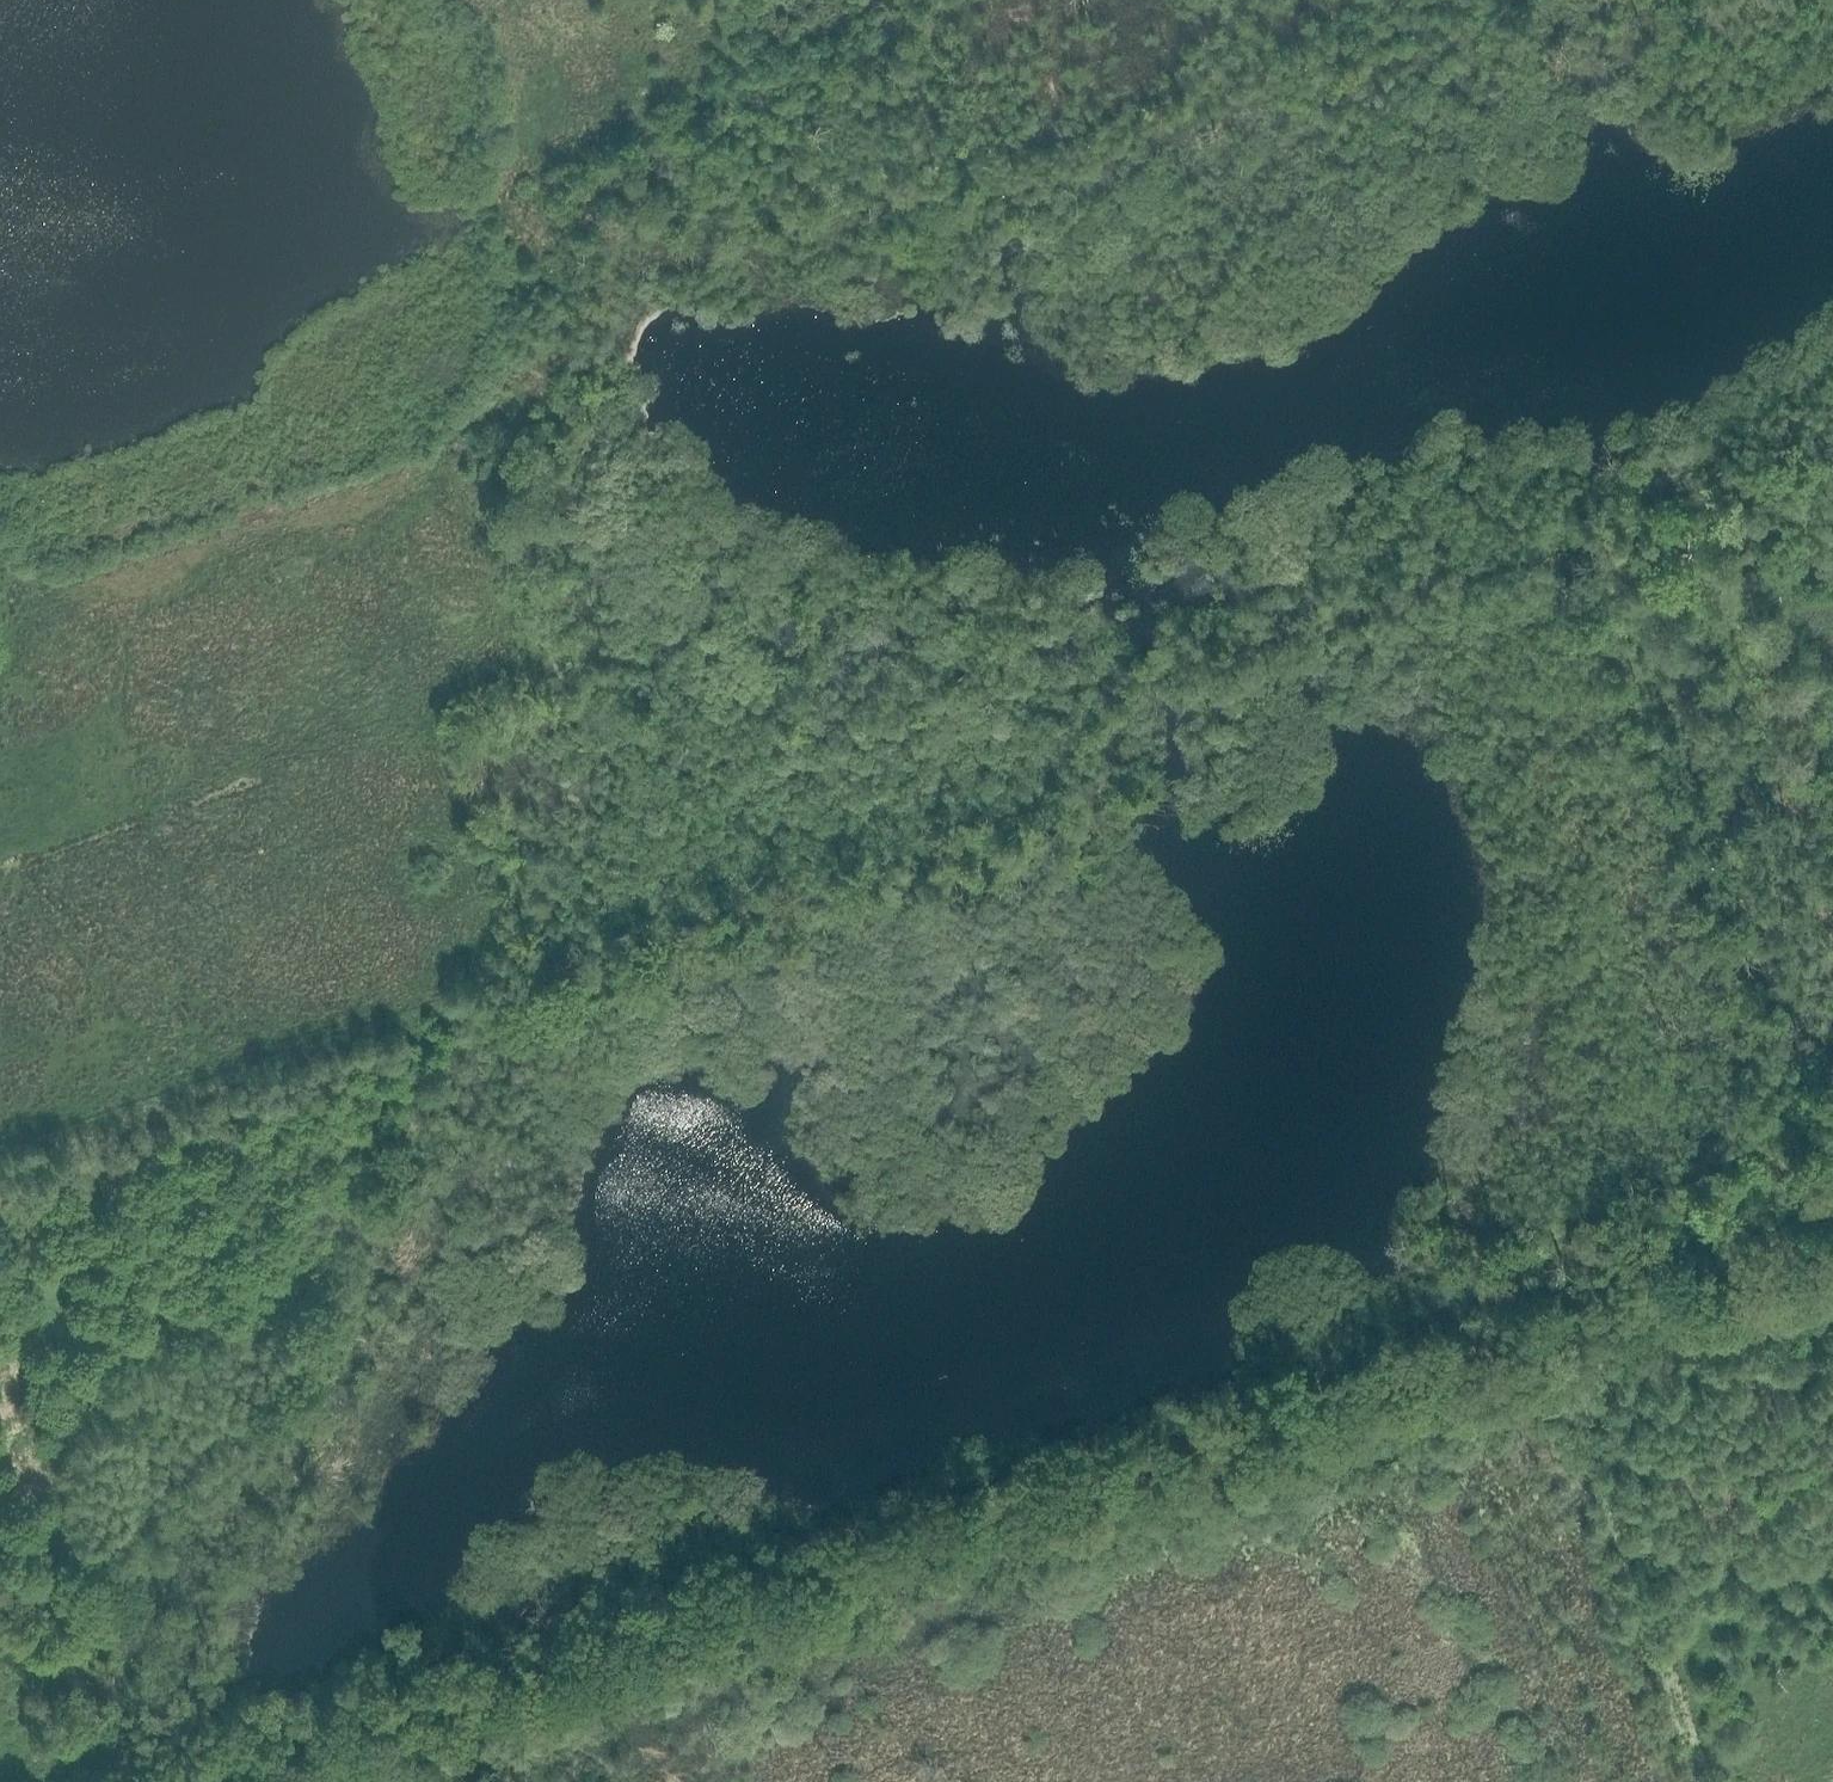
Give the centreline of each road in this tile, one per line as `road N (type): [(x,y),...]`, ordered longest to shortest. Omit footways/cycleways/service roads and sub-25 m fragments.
road 1 (track): [(1832,1237),(199,1781)]

